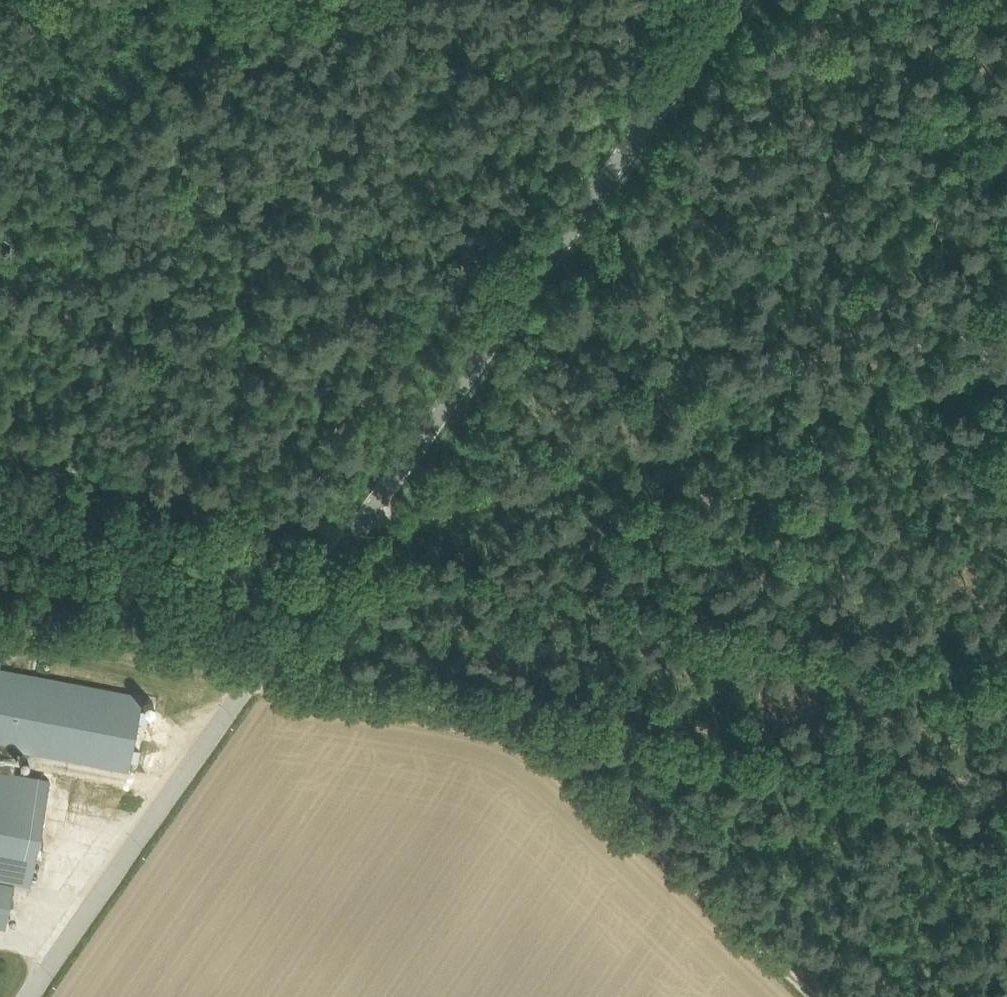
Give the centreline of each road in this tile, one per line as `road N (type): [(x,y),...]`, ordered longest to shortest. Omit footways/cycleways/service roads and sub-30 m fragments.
road 1 (tertiary): [(30,996),(741,0)]
road 2 (track): [(0,463),(352,536),(457,519),(1006,389)]
road 3 (track): [(803,996),(530,746),(460,719),(253,675)]
road 4 (track): [(562,772),(636,721),(1006,789)]

